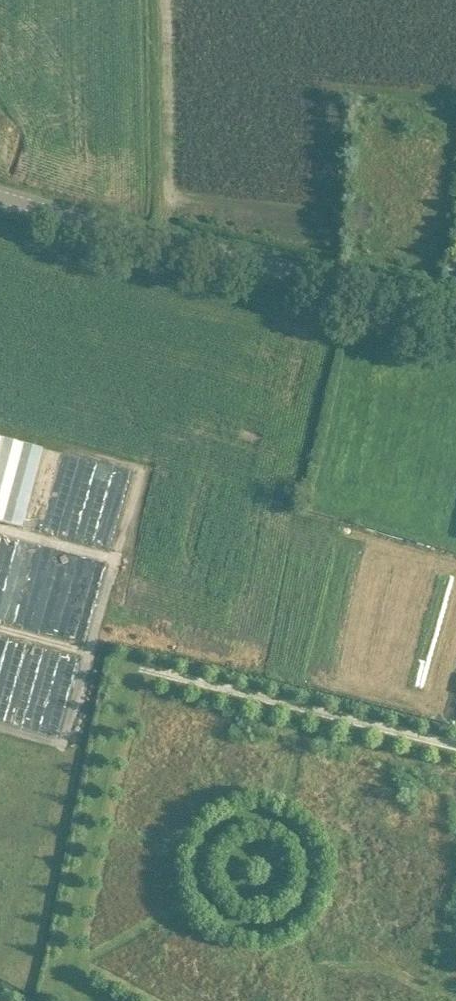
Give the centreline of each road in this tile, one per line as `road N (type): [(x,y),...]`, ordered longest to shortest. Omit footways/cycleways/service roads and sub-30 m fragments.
road 1 (tertiary): [(0,195),(455,307)]

